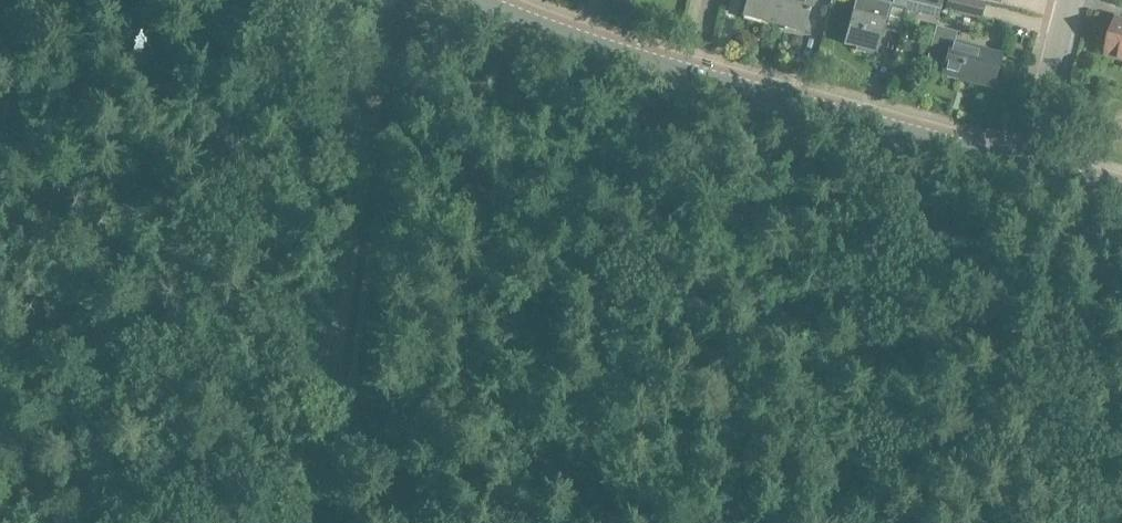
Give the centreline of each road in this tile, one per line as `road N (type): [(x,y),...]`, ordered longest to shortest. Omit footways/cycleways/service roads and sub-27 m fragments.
road 1 (tertiary): [(1020,162),(474,0)]
road 2 (track): [(873,124),(856,522)]
road 3 (track): [(383,0),(318,377)]
road 4 (residential): [(1020,162),(1064,0)]
road 5 (track): [(318,377),(298,522)]

